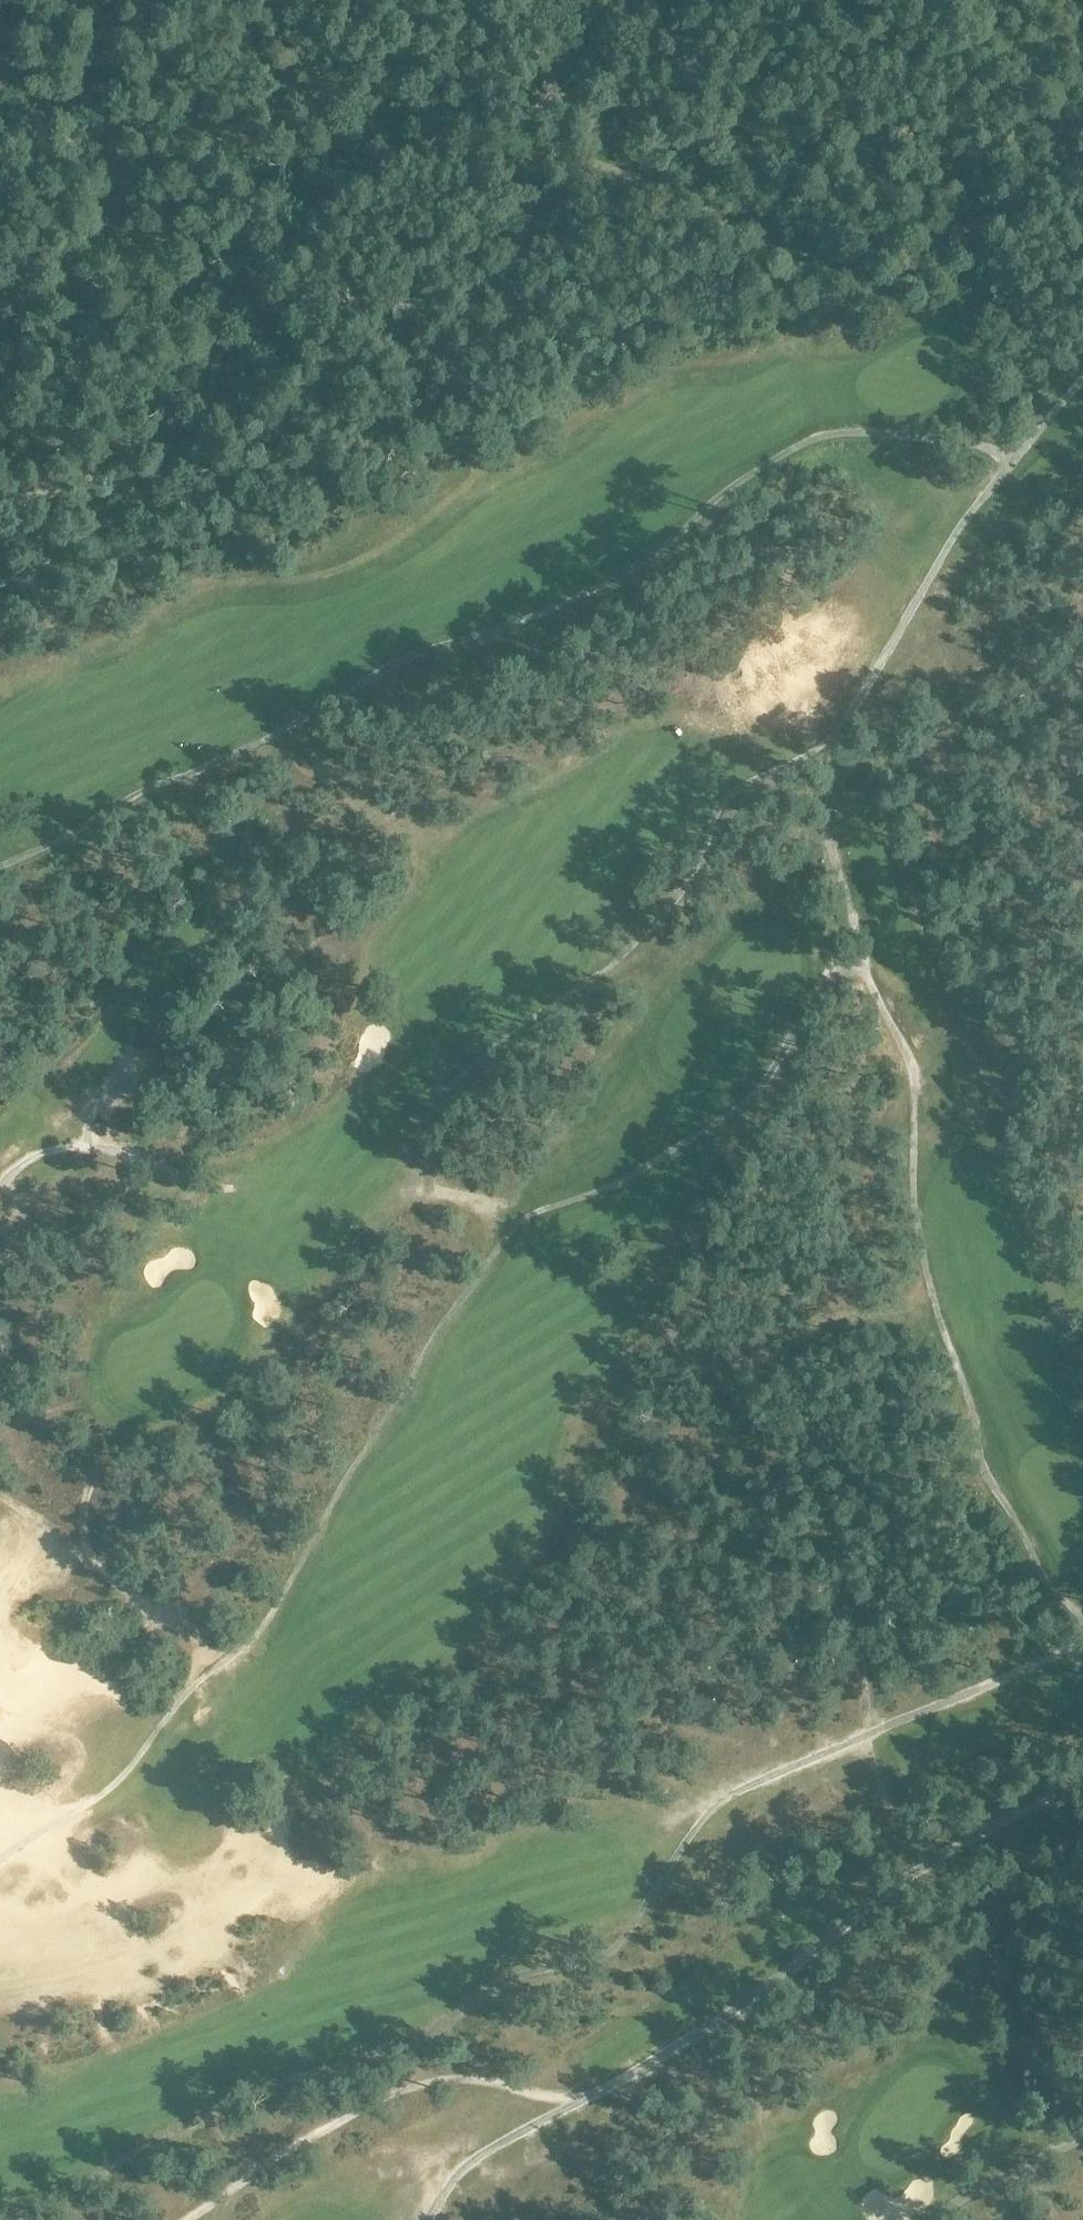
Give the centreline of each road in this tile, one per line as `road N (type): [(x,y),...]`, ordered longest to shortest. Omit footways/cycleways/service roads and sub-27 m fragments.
road 1 (track): [(224,320),(178,290),(113,207),(97,125),(100,0)]

